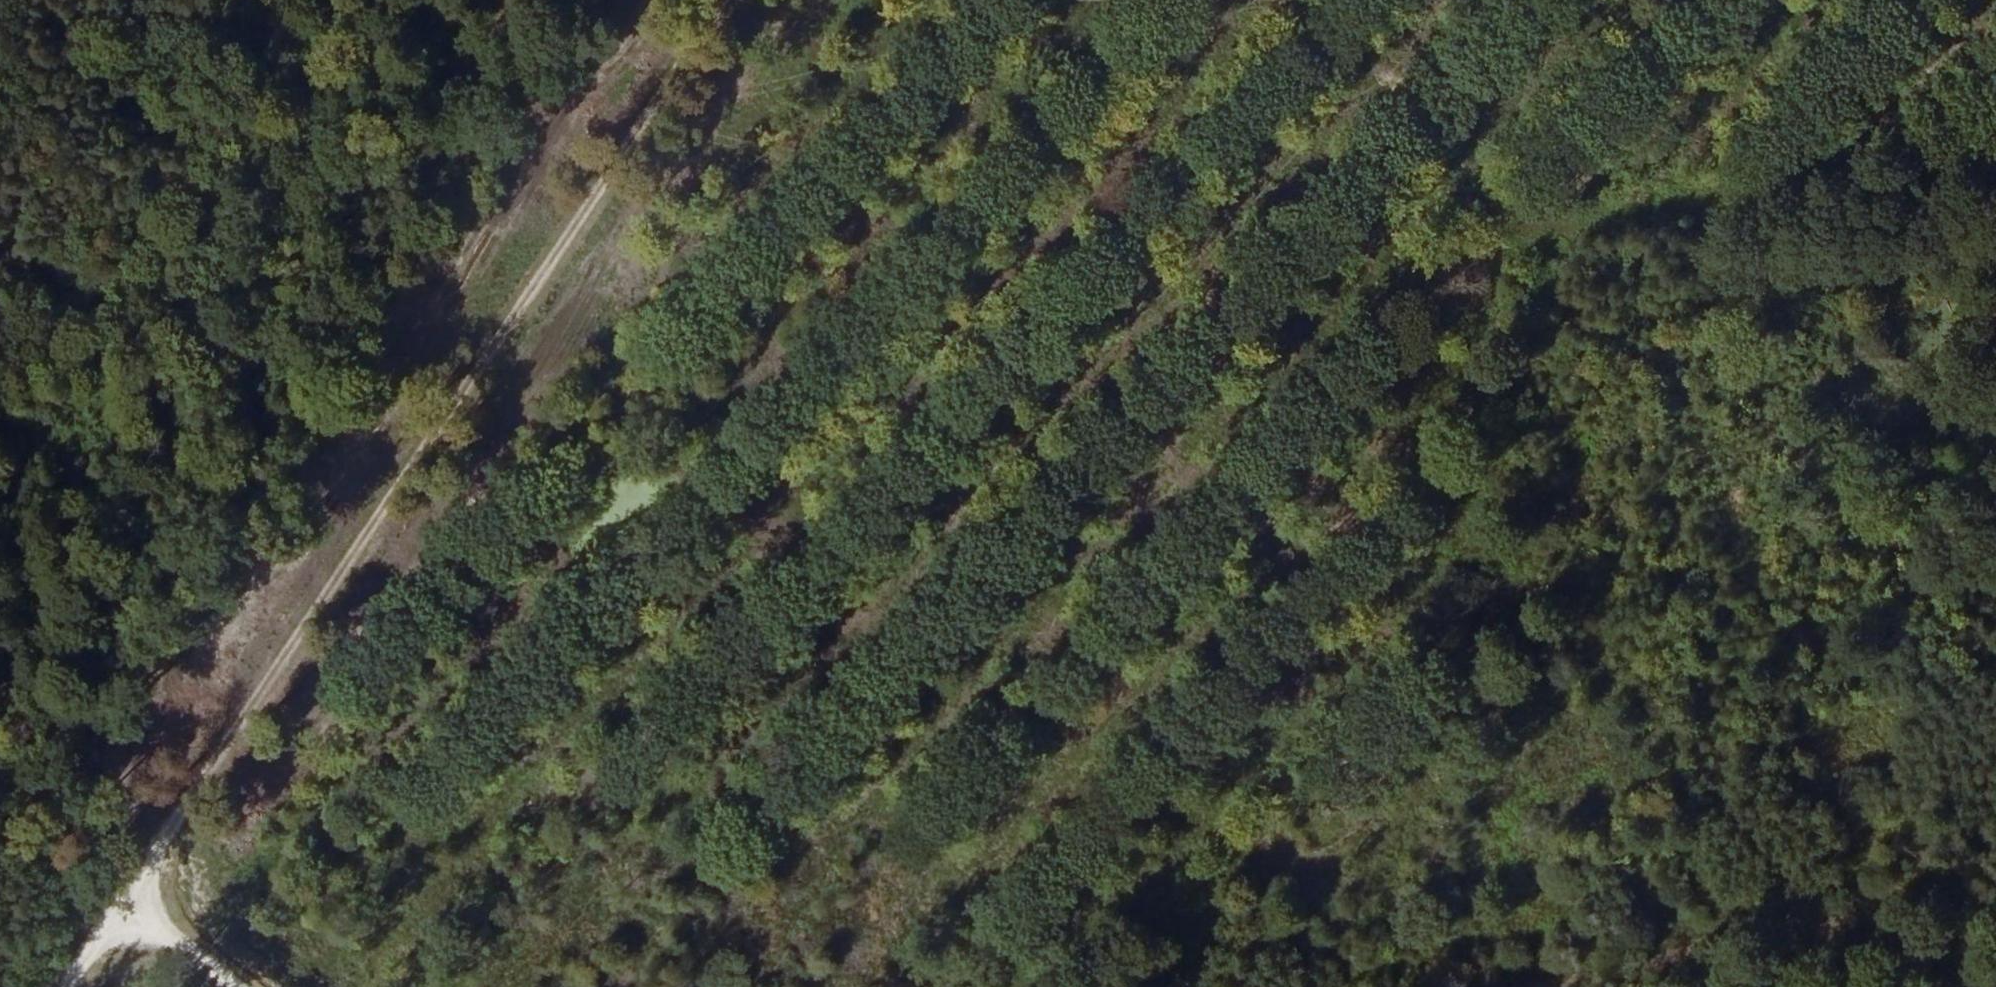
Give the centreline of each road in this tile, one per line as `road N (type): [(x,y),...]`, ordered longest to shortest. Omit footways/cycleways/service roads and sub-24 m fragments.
road 1 (track): [(1305,0),(1554,250),(1878,163),(1995,165)]
road 2 (track): [(259,986),(0,789)]

